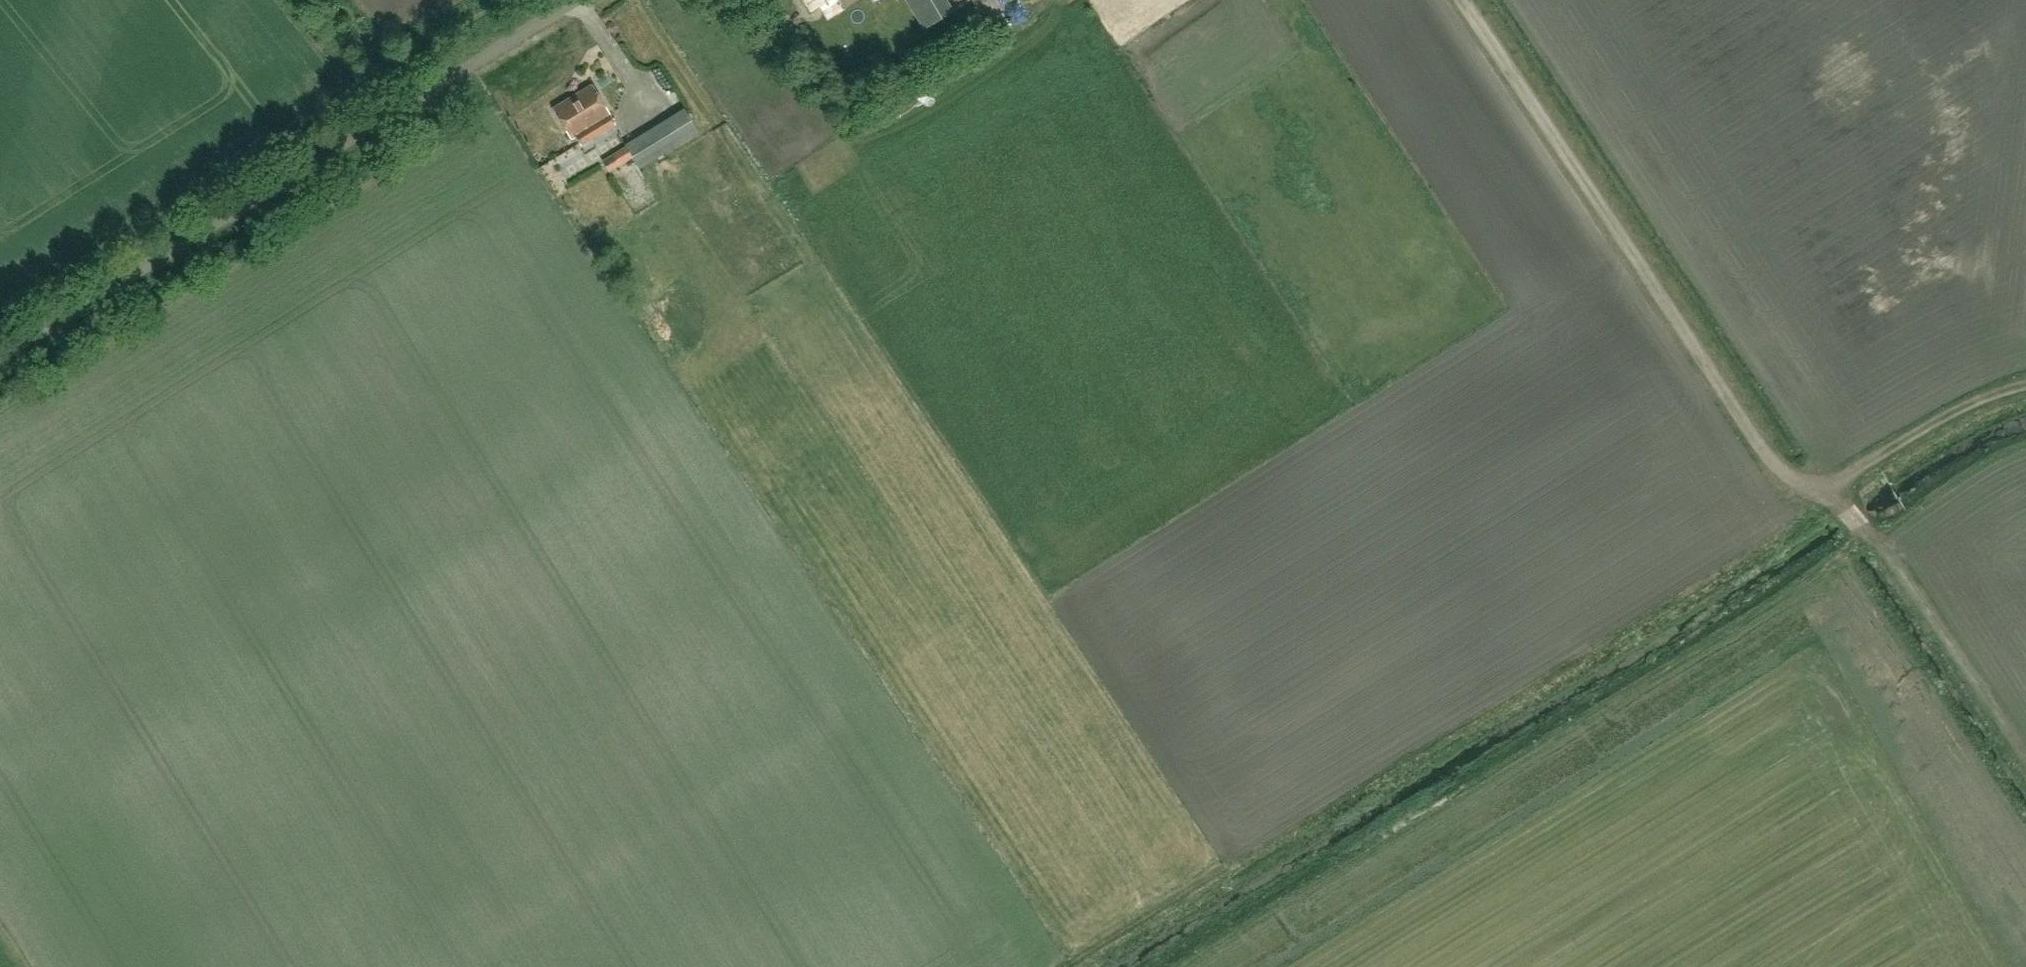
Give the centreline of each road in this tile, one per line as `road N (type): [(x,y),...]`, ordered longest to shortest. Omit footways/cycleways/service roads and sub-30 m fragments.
road 1 (track): [(2025,383),(1911,437),(1851,480),(1808,483),(1770,463),(1461,0)]
road 2 (unclassified): [(0,343),(553,0)]

